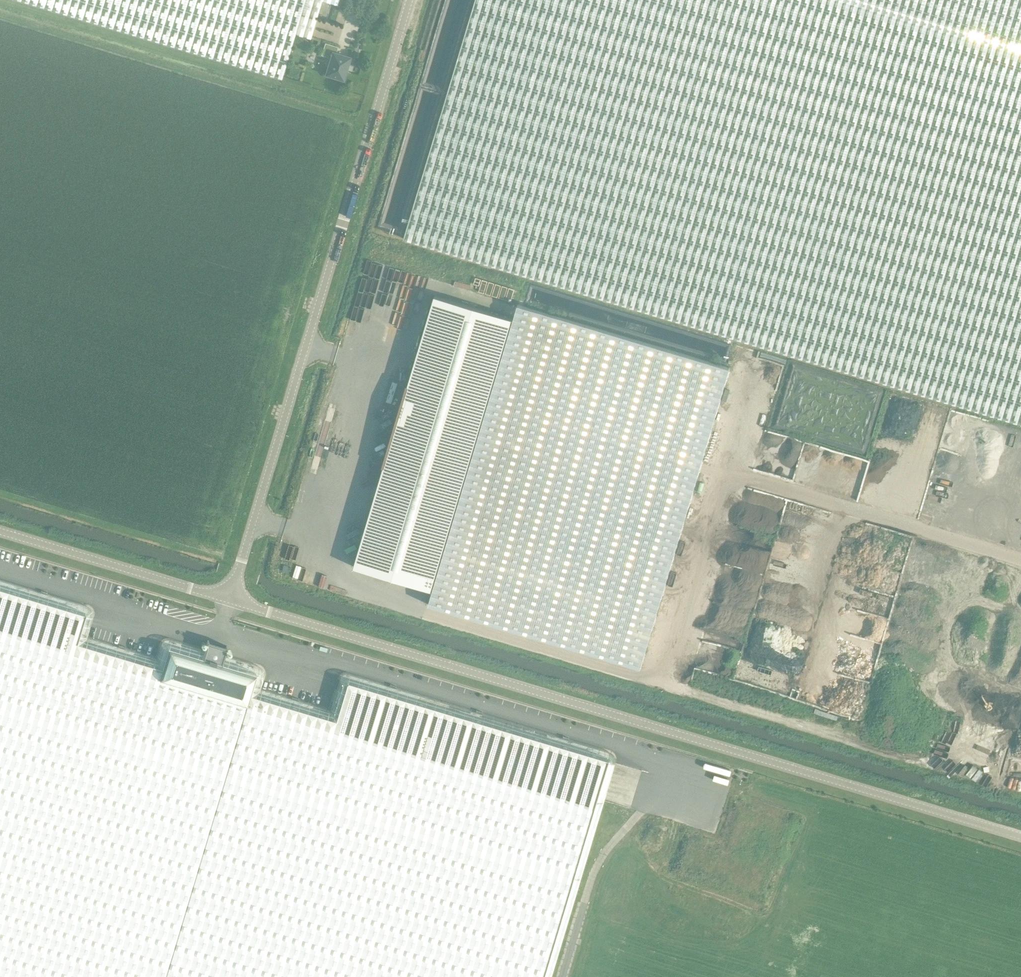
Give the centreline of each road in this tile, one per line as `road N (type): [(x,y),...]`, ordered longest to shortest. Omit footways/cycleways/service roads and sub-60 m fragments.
road 1 (unclassified): [(236,598),(1020,834)]
road 2 (unclassified): [(236,598),(412,0)]
road 3 (unclassified): [(0,528),(236,598)]

